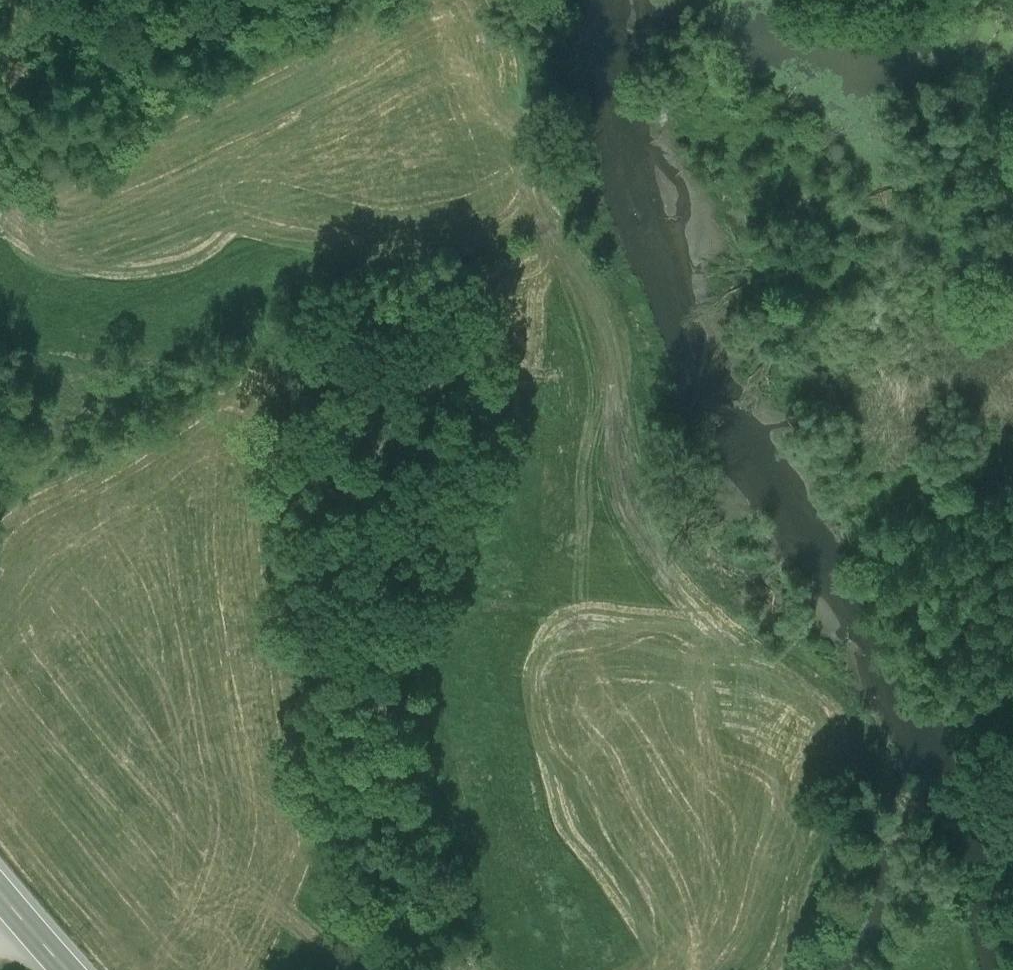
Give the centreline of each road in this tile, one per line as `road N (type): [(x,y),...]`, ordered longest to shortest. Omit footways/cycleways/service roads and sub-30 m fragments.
road 1 (track): [(0,159),(325,0)]

